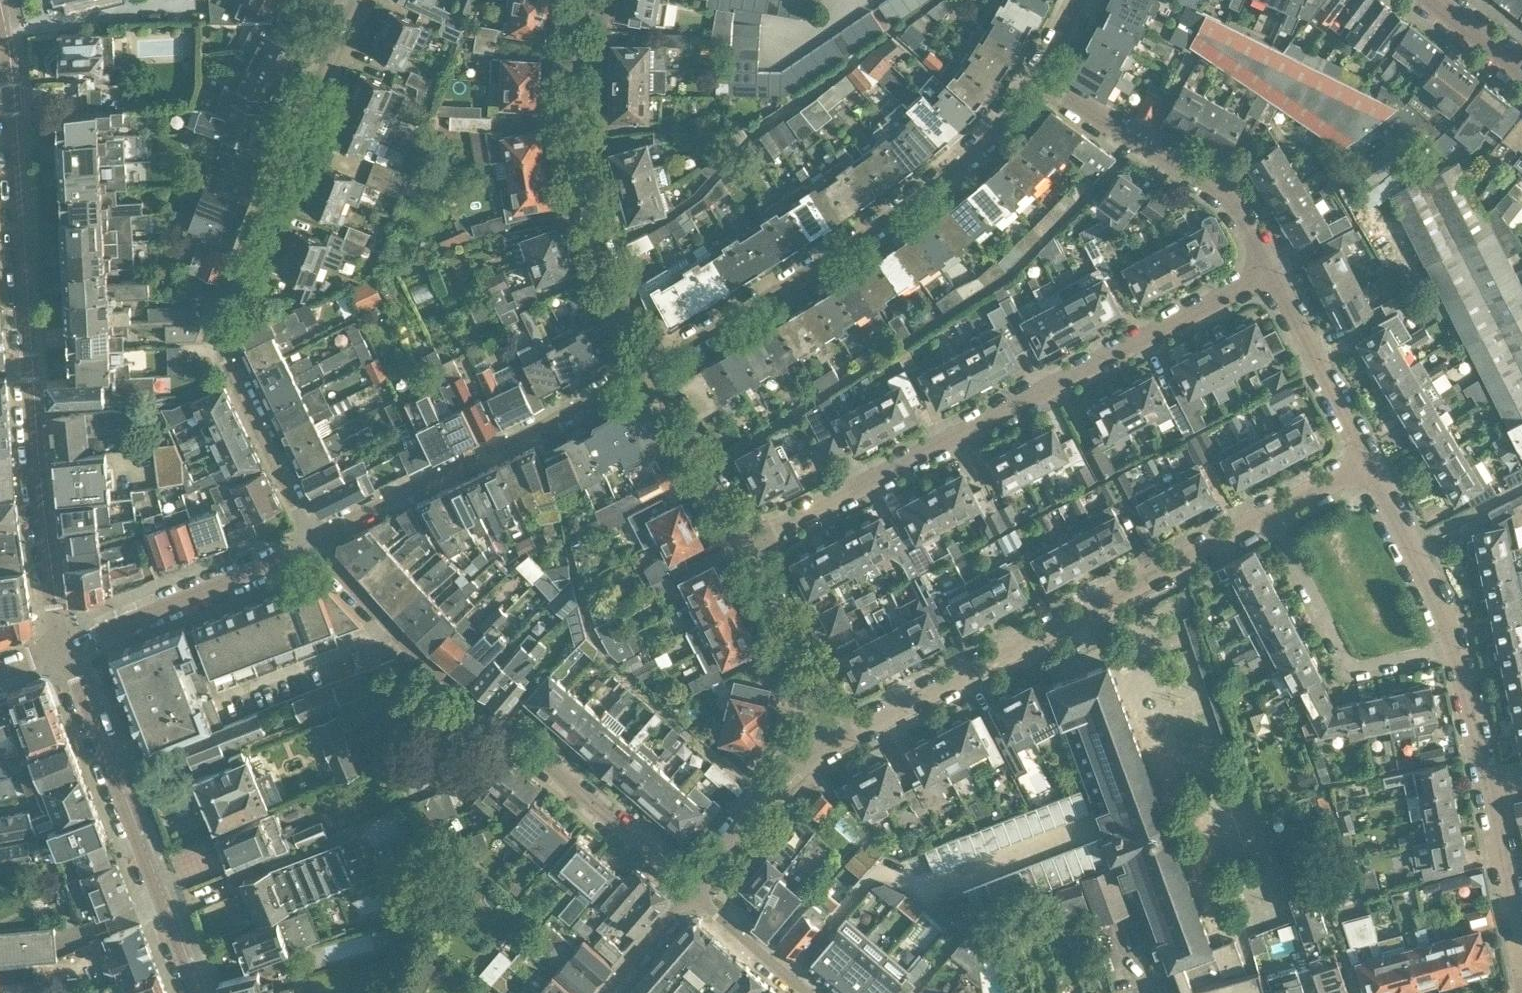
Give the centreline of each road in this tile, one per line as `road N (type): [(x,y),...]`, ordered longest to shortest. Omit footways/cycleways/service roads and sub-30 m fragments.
road 1 (residential): [(0,15),(44,555),(65,653)]
road 2 (residential): [(311,539),(219,334),(357,0)]
road 3 (residential): [(764,549),(1270,269)]
road 4 (residential): [(693,890),(441,678),(311,539)]
road 5 (residential): [(1041,79),(949,175),(663,370)]
road 6 (residential): [(855,728),(1269,515)]
road 7 (residential): [(663,370),(311,539)]
road 8 (residential): [(663,370),(608,267),(584,155),(596,0)]
road 9 (residential): [(65,653),(205,992)]
road 10 (residential): [(1270,269),(1223,192),(1041,79)]
road 11 (residential): [(1456,648),(1363,667),(1347,661),(1269,515)]
road 12 (residential): [(65,653),(311,539)]
road 13 (residential): [(693,890),(804,758),(855,728)]
road 14 (residential): [(1371,464),(1270,269)]
road 15 (residential): [(764,549),(663,370)]
road 16 (residential): [(1456,648),(1371,464)]
road 17 (residential): [(855,728),(764,549)]
road 18 (residential): [(1521,958),(1487,788)]
road 19 (residential): [(808,992),(693,890)]
road 20 (residential): [(1487,788),(1456,648)]
road 21 (residential): [(605,992),(693,890)]

